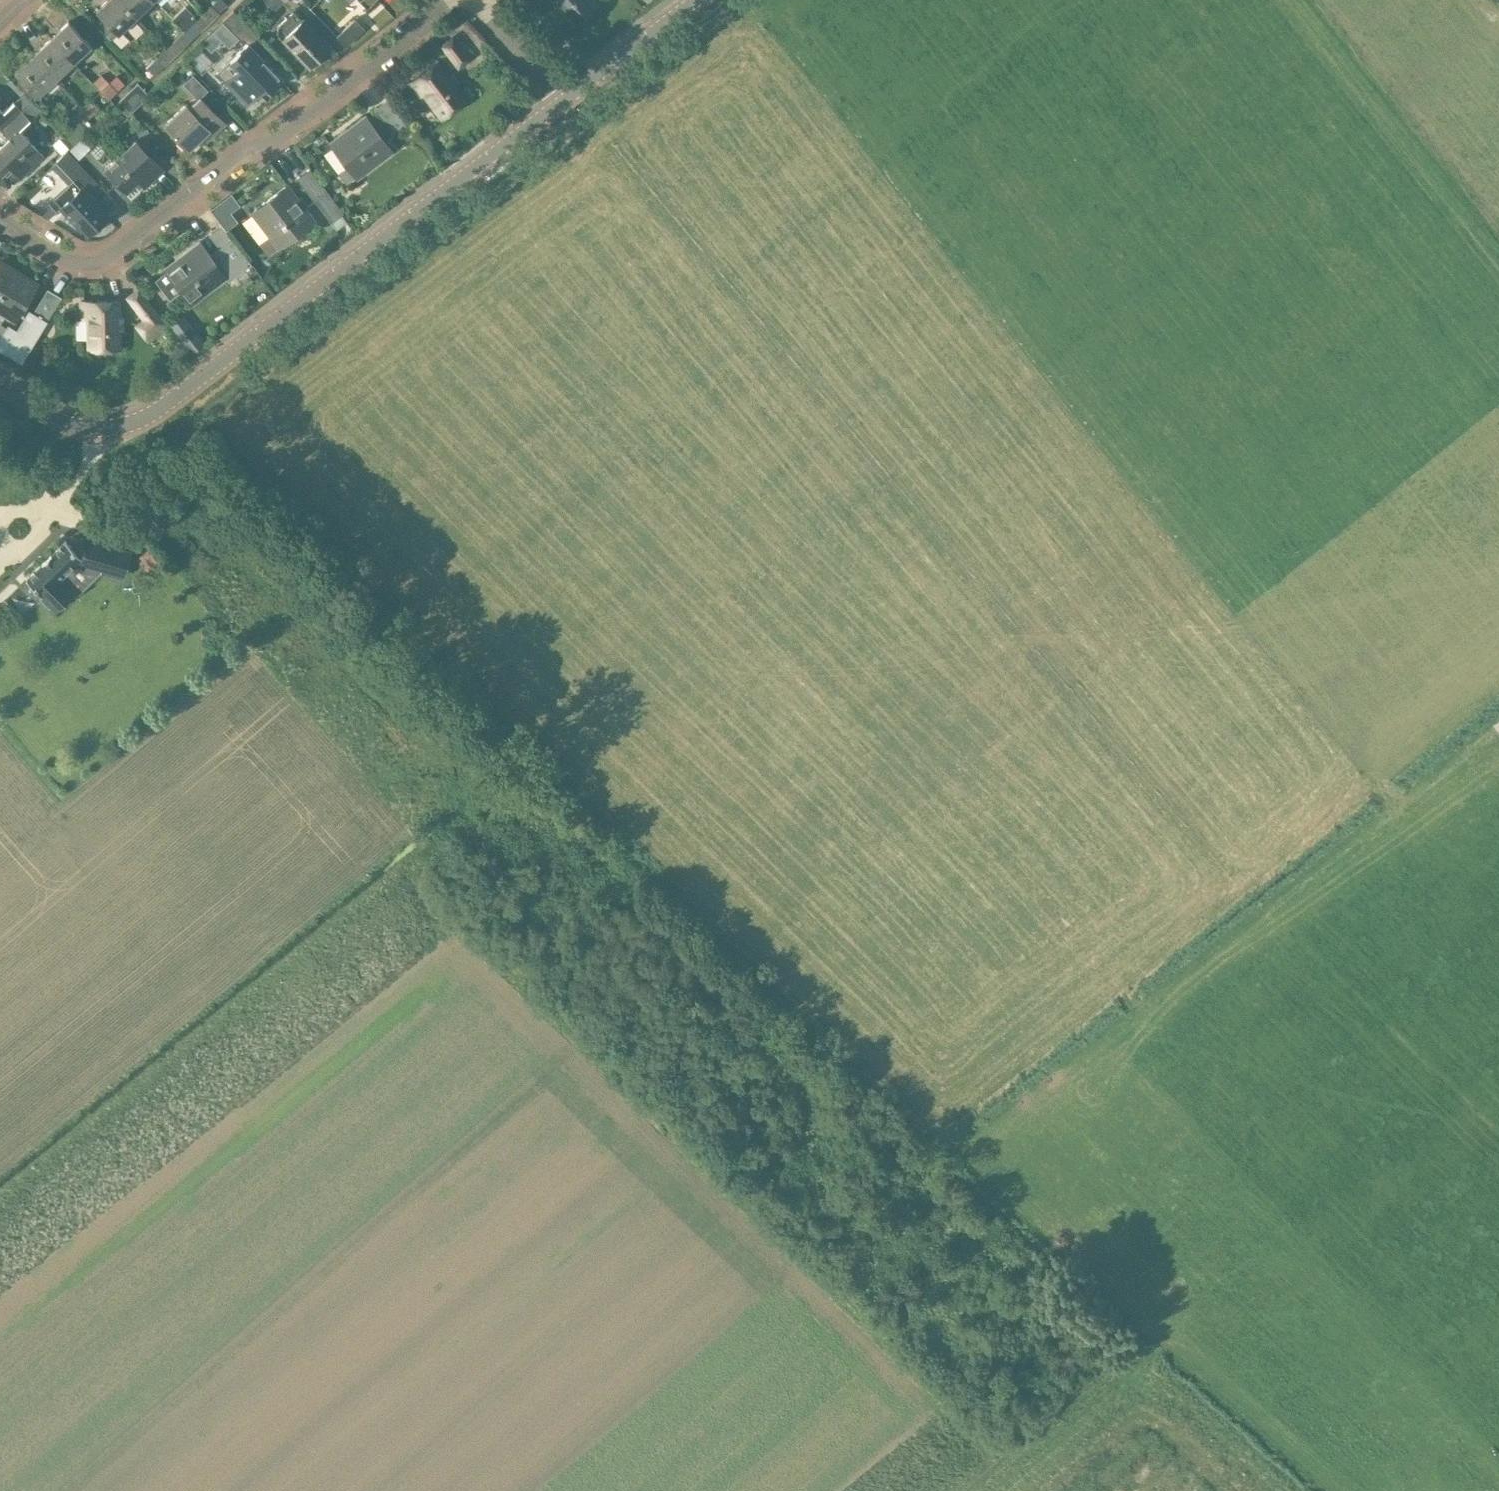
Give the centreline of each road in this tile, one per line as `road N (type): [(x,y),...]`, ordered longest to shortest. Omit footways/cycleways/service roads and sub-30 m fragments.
road 1 (track): [(1021,1490),(1166,1342),(1231,1012),(1344,864),(1498,731)]
road 2 (tertiary): [(566,98),(141,420),(72,424),(0,385)]
road 3 (residential): [(0,215),(64,258),(102,260),(462,0)]
road 4 (track): [(451,787),(144,476),(147,460),(130,425)]
road 5 (tertiary): [(697,0),(566,98)]
road 6 (residential): [(566,98),(479,0)]

